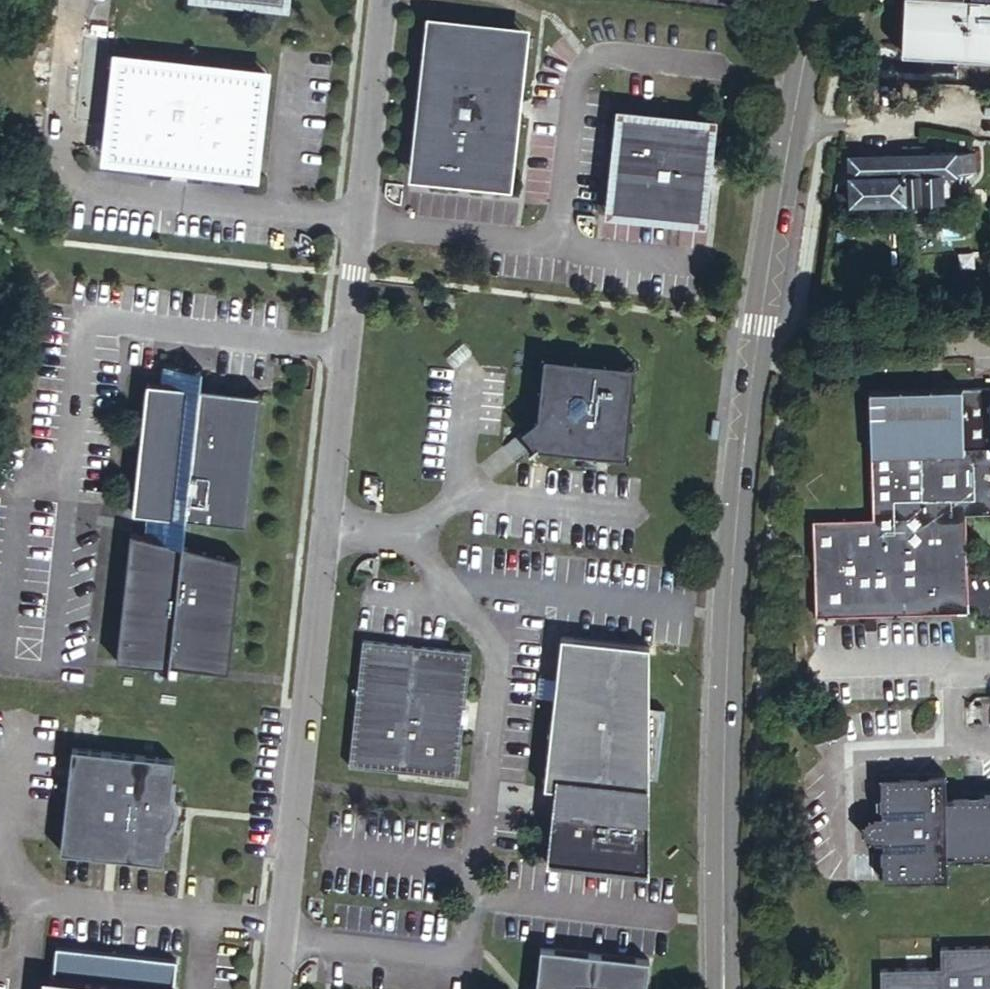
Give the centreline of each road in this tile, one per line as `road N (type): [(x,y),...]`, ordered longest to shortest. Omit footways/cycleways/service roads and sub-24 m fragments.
road 1 (tertiary): [(816,0),(760,324),(735,544),(724,988)]
road 2 (unclassified): [(381,0),(273,988)]

